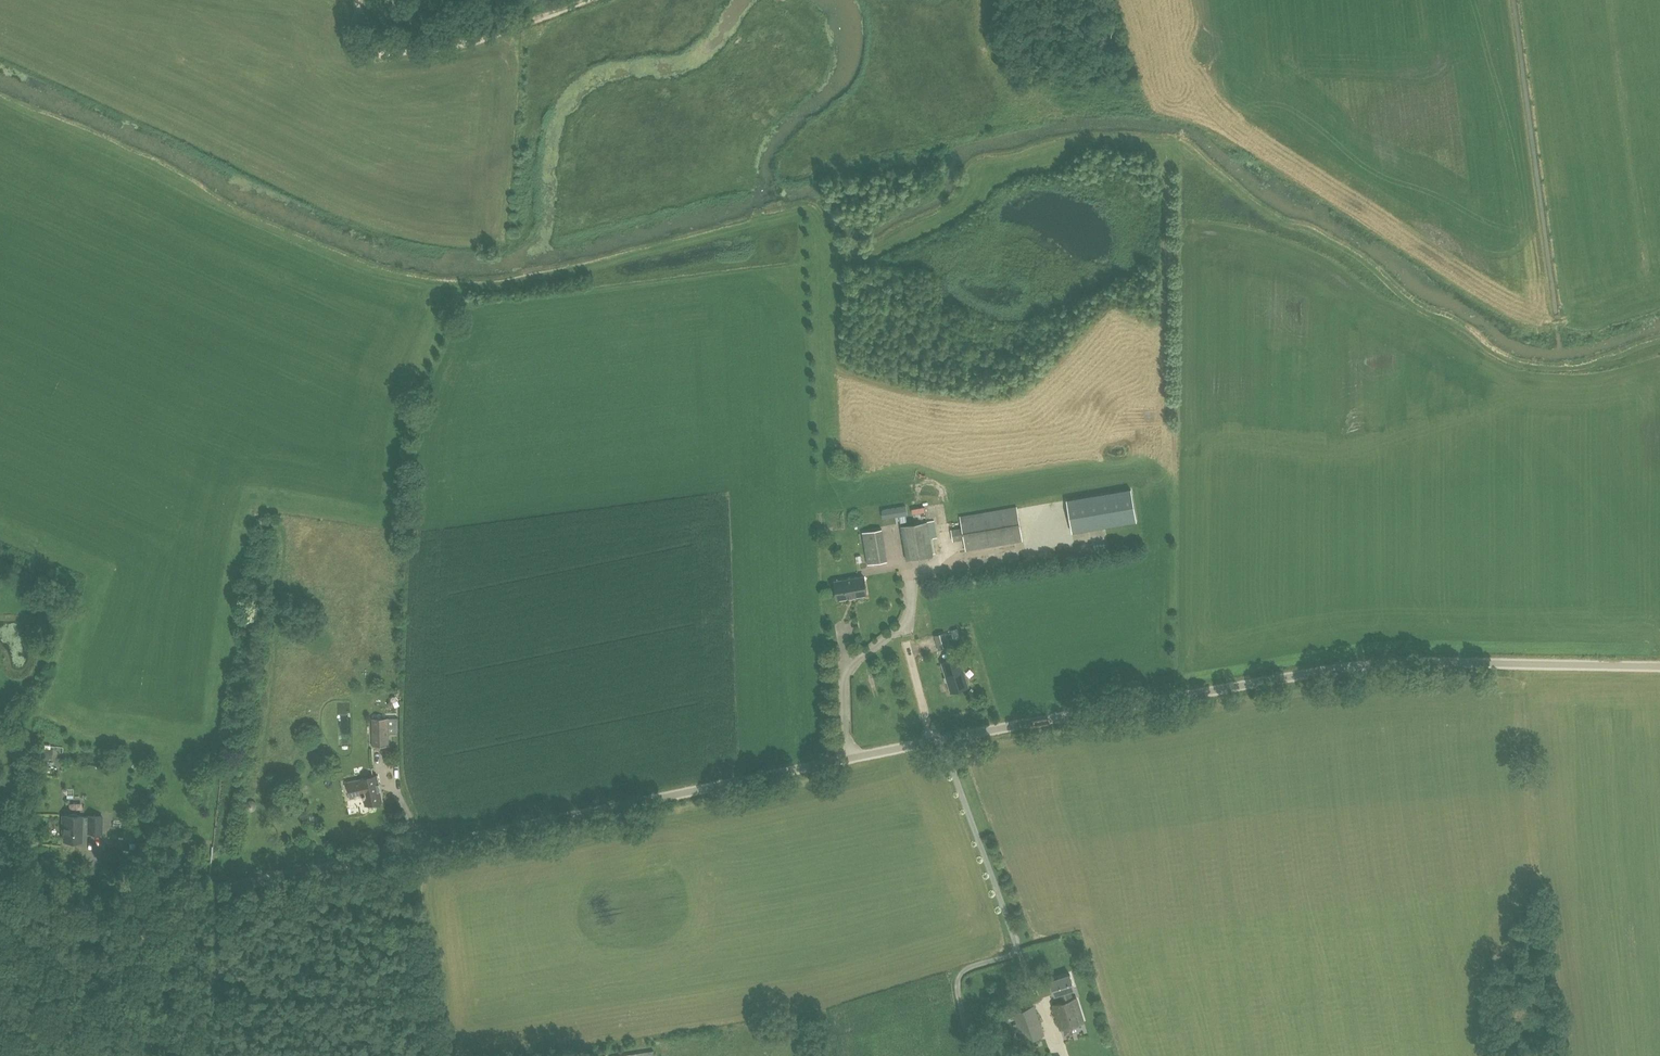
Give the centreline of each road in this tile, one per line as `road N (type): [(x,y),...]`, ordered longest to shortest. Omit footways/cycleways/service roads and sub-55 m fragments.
road 1 (unclassified): [(0,909),(95,913),(164,904),(912,746),(1316,674),(1375,665),(1659,668)]
road 2 (track): [(584,0),(486,37),(375,53),(354,42),(359,0)]

